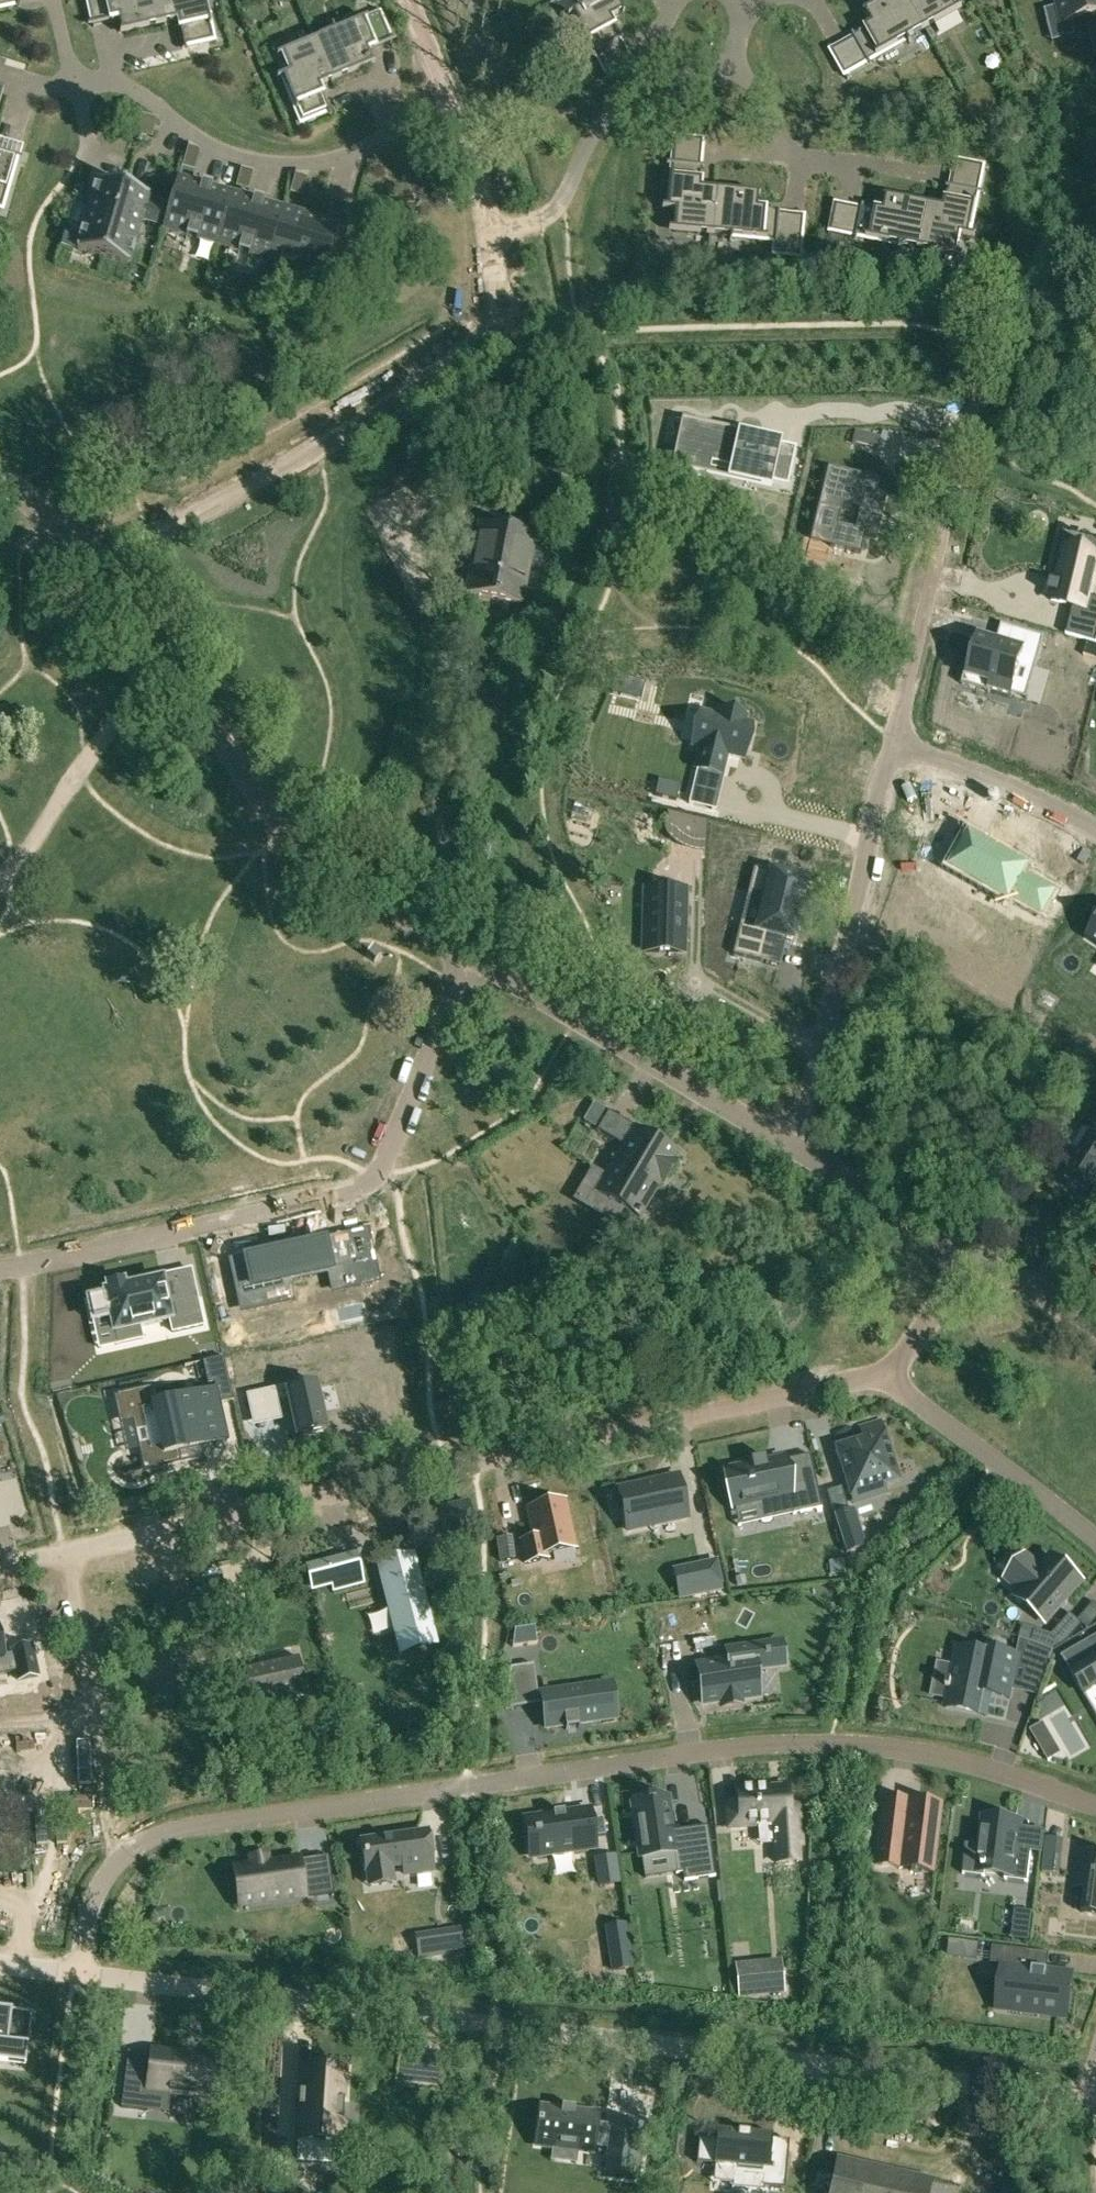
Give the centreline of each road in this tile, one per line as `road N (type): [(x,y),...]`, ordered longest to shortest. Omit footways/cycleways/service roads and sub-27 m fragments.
road 1 (residential): [(1095,1804),(959,1758),(830,1744),(747,1748),(146,1835),(115,1857),(91,1896),(76,1971)]
road 2 (residential): [(1094,2096),(76,1971)]
road 3 (residential): [(890,1373),(63,1554)]
road 4 (residential): [(463,959),(378,1176),(347,1197),(0,1269)]
road 5 (residential): [(490,234),(497,300),(480,339),(392,406),(97,569)]
road 6 (residential): [(97,569),(285,832),(328,871),(463,959)]
road 7 (residential): [(460,130),(392,134),(315,165),(236,160),(191,140),(150,99),(73,73)]
road 8 (residential): [(792,1148),(894,751)]
road 9 (residential): [(463,959),(792,1148)]
road 10 (residential): [(894,751),(972,406)]
road 11 (residential): [(490,234),(556,207),(600,121),(641,87),(725,57)]
road 12 (residential): [(890,1373),(1095,1548)]
road 13 (residential): [(792,1148),(978,1261)]
road 14 (residential): [(1095,830),(997,779),(894,751)]
road 15 (residential): [(725,57),(766,103),(785,152),(853,164)]
road 16 (residential): [(98,1714),(63,1554)]
road 17 (residential): [(978,1261),(890,1373)]
road 18 (residential): [(409,0),(460,130)]
road 19 (residential): [(978,1261),(1095,1329)]
road 20 (residential): [(0,480),(52,517),(97,569)]

